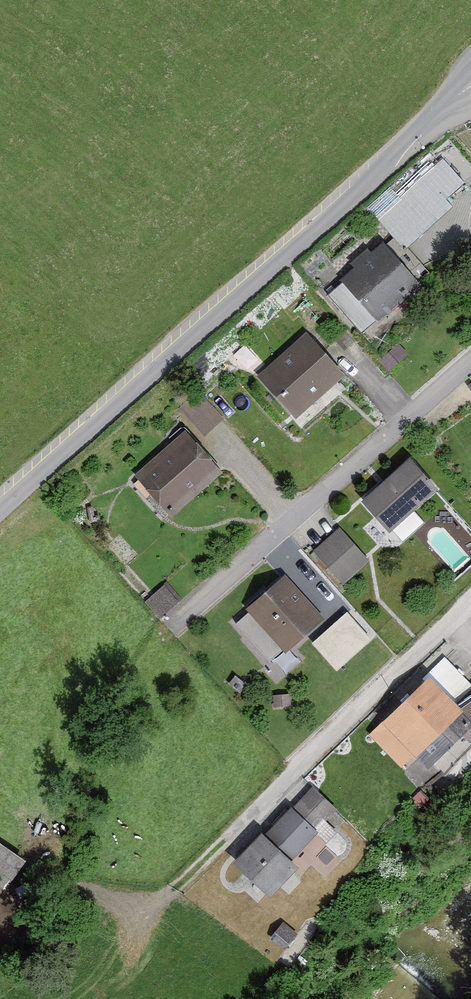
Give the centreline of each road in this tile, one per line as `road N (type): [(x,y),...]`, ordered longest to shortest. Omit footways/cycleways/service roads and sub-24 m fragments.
road 1 (unclassified): [(470,94),(0,511)]
road 2 (residential): [(470,367),(201,620)]
road 3 (residential): [(470,592),(302,753)]

